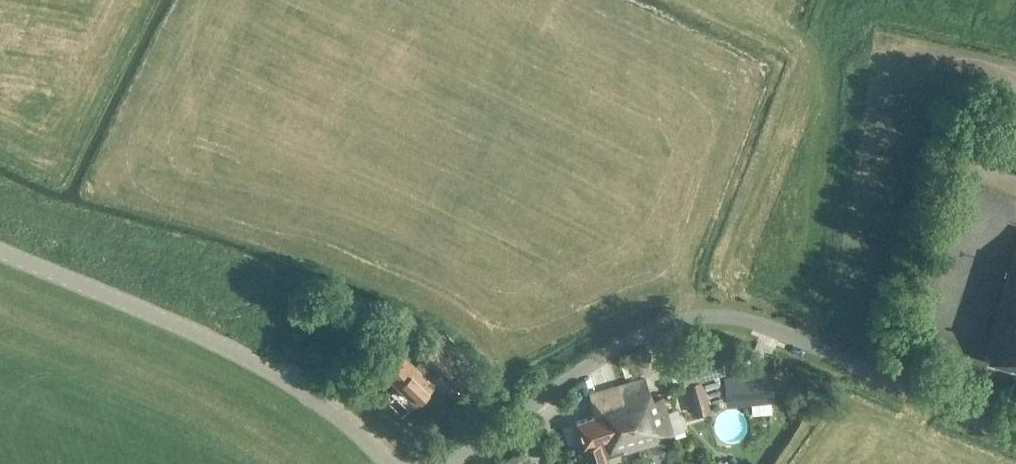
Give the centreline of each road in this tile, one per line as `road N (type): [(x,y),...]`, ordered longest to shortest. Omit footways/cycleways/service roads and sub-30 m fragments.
road 1 (unclassified): [(1015,437),(787,334),(709,317),(657,325),(625,341),(445,463)]
road 2 (tertiary): [(389,463),(345,422),(272,372),(0,252)]

